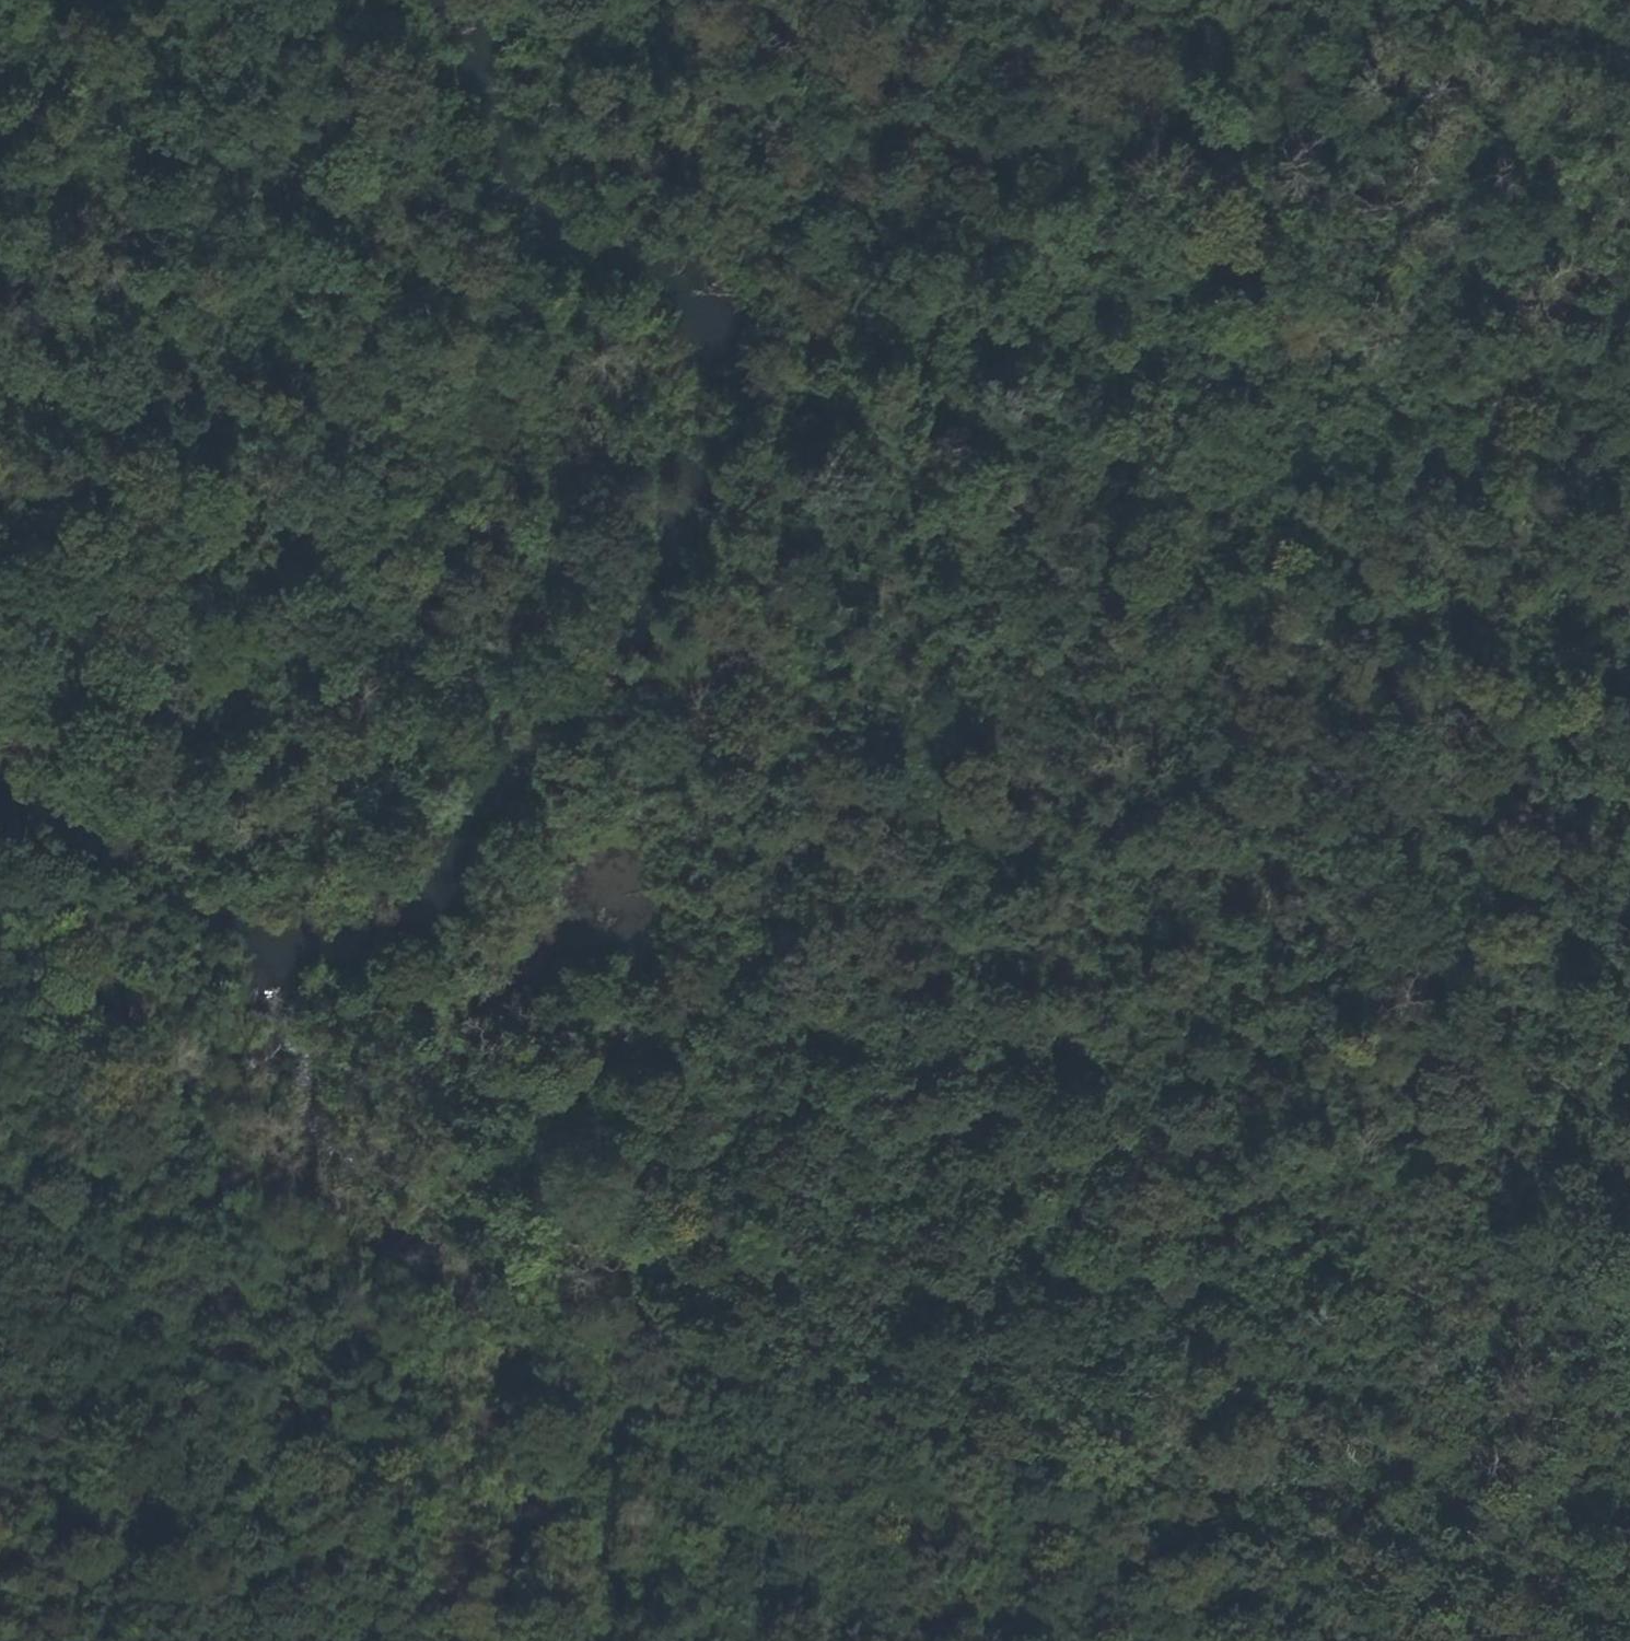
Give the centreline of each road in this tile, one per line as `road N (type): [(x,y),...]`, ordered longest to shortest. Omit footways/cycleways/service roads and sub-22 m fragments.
road 1 (track): [(0,199),(143,49),(172,0)]

